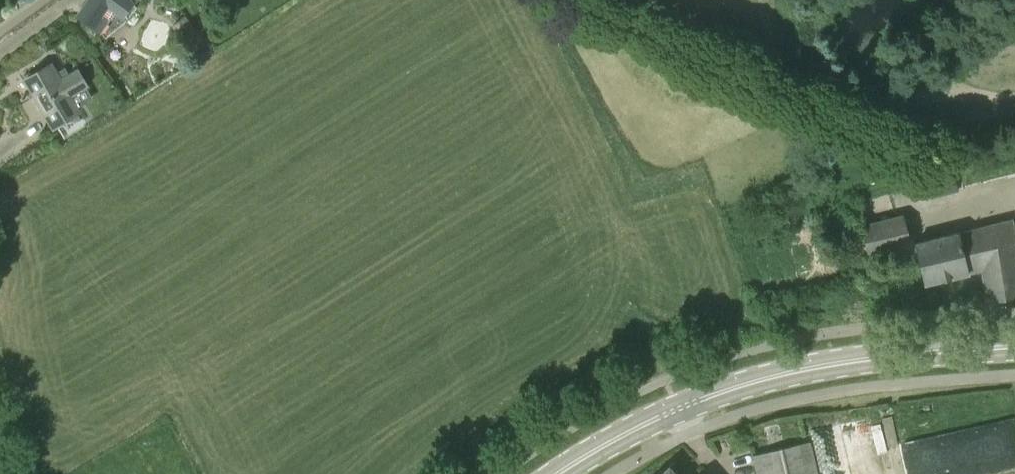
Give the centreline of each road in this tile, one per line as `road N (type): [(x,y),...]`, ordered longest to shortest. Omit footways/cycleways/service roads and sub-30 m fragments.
road 1 (secondary): [(559,473),(729,392),(839,364),(1014,349)]

